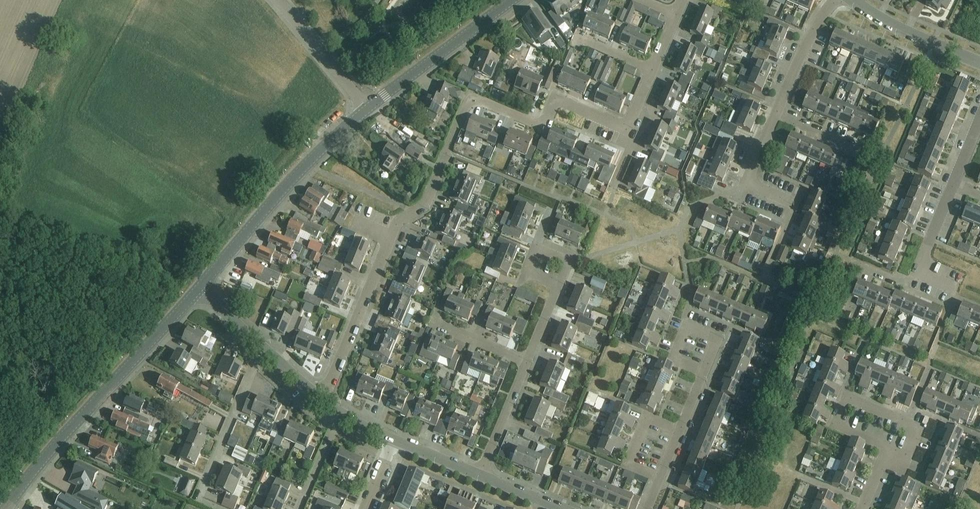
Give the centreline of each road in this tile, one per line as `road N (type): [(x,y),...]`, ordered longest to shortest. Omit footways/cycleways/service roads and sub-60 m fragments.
road 1 (residential): [(322,400),(398,223),(427,202),(467,105)]
road 2 (tertiary): [(2,508),(199,288)]
road 3 (tertiary): [(199,288),(317,153),(369,108)]
road 4 (residential): [(630,130),(556,99),(539,124),(477,101),(467,105)]
road 5 (tertiary): [(369,108),(511,0)]
road 6 (residential): [(198,499),(266,347)]
road 7 (residential): [(369,108),(277,0)]
road 8 (residential): [(979,63),(852,0)]
road 9 (residential): [(954,287),(918,272),(951,186)]
road 10 (residential): [(778,110),(839,0)]
road 11 (residential): [(662,479),(629,466),(648,417),(681,431)]
road 12 (residential): [(484,477),(531,363)]

